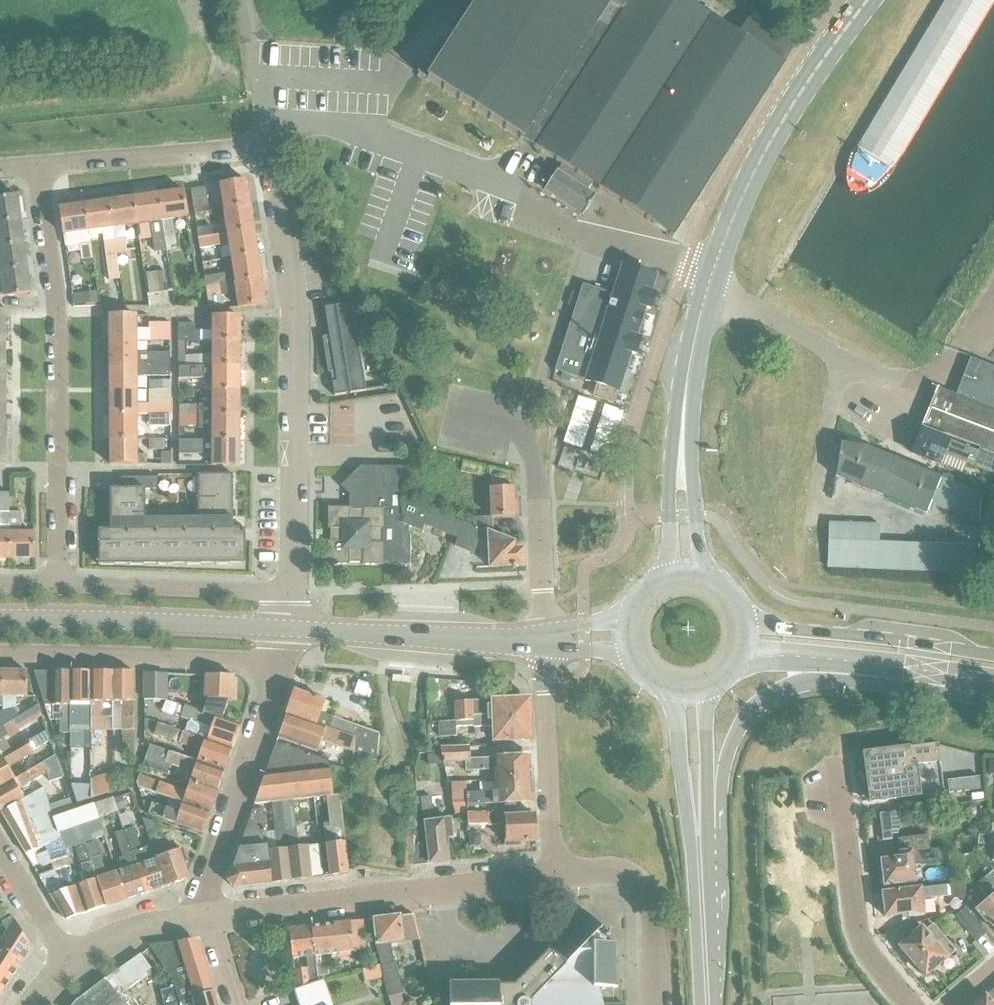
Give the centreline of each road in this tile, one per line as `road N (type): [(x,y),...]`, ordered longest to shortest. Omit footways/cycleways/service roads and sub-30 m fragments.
road 1 (residential): [(266,141),(297,349),(293,592)]
road 2 (residential): [(39,161),(56,306),(56,583)]
road 3 (residential): [(206,916),(553,875)]
road 4 (secondary): [(698,832),(720,787),(724,756),(766,699),(794,684),(953,658)]
road 5 (primary): [(709,284),(766,152),(867,0)]
road 6 (tertiary): [(0,618),(290,626)]
road 7 (primary): [(685,570),(681,446),(709,284)]
road 8 (residential): [(0,655),(280,664)]
road 9 (residential): [(911,1004),(863,945),(854,920),(836,759)]
road 10 (residential): [(206,916),(206,886),(280,664)]
road 11 (residential): [(553,875),(543,636)]
road 12 (residential): [(293,592),(56,583)]
road 13 (residential): [(266,141),(39,161)]
road 14 (residential): [(659,1004),(649,899),(638,878),(615,870),(553,875)]
road 15 (secondary): [(953,658),(748,635)]
road 16 (residential): [(543,636),(531,450),(524,442)]
road 17 (primary): [(708,1004),(698,832)]
road 18 (residential): [(709,284),(843,359)]
road 19 (residential): [(66,964),(112,933),(206,916)]
road 20 (residential): [(815,505),(843,359)]
road 21 (primary): [(698,832),(688,694)]
road 22 (residential): [(66,964),(0,850)]
road 23 (residential): [(843,359),(886,374),(932,373),(957,351)]

